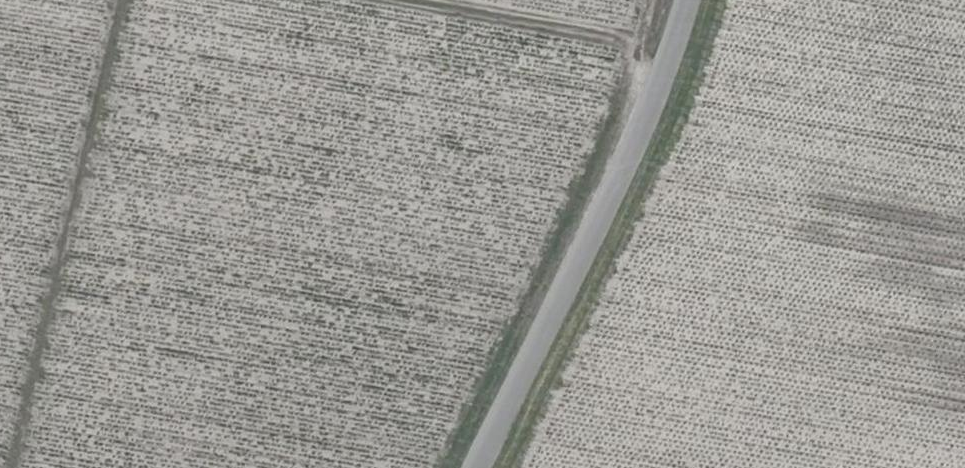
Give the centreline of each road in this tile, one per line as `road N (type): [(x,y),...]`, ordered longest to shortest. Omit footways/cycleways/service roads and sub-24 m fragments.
road 1 (residential): [(483,467),(621,179),(685,0)]
road 2 (track): [(124,0),(10,467)]
road 3 (track): [(408,0),(626,40),(658,75)]

